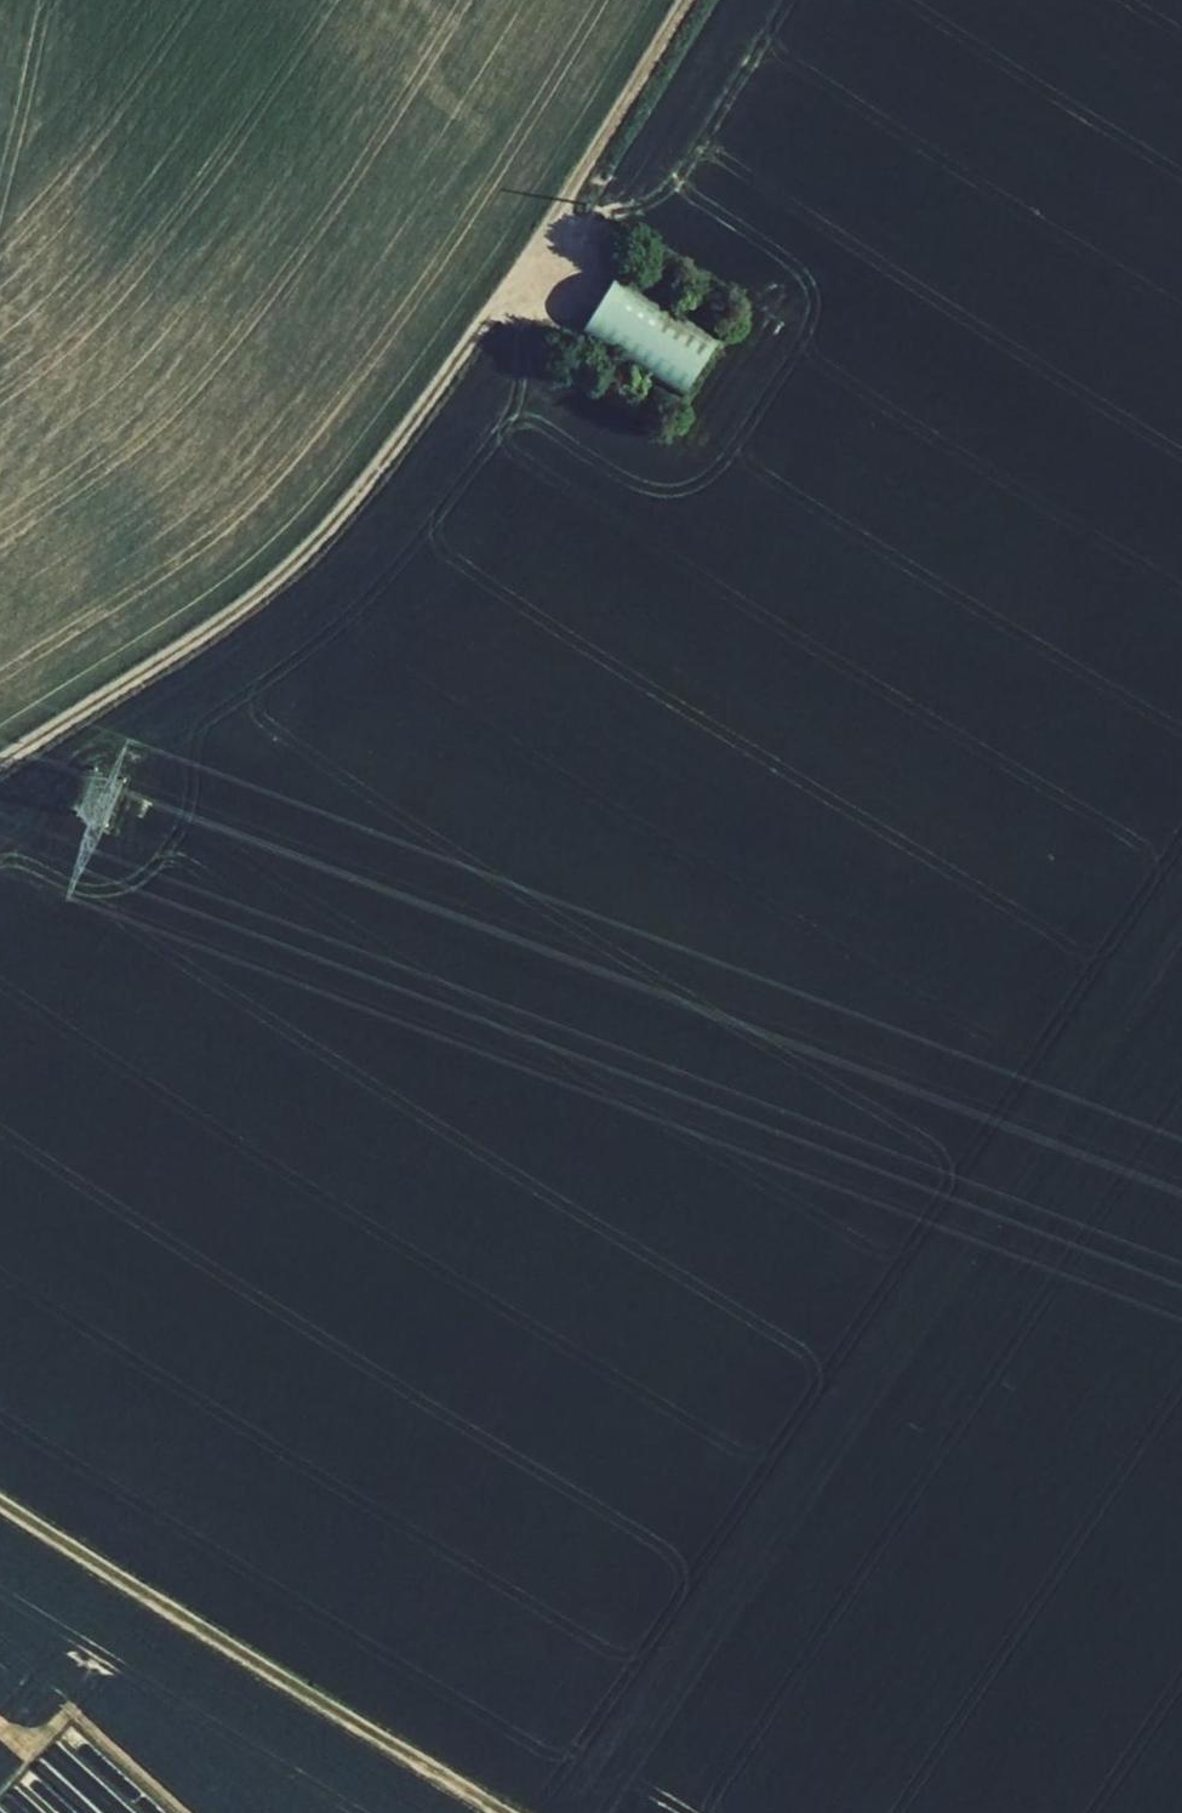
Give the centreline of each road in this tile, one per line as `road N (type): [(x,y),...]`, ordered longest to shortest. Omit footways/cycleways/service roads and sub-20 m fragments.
road 1 (track): [(0,760),(313,557),(461,363),(674,0)]
road 2 (track): [(500,1812),(137,1602),(0,1509)]

